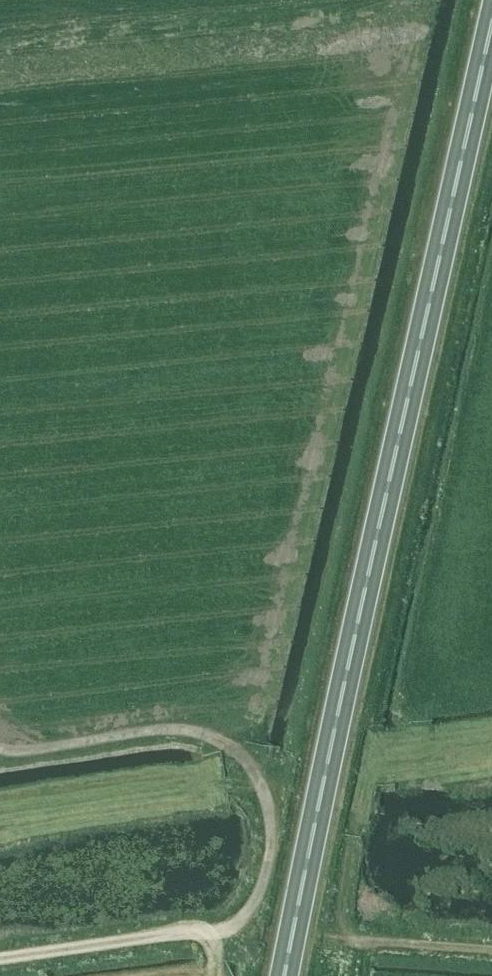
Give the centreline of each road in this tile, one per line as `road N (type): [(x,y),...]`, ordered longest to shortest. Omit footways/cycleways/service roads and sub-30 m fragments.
road 1 (trunk): [(286,975),(491,14)]
road 2 (track): [(230,933),(265,866),(268,816),(259,773),(234,748),(194,735),(58,755),(0,752)]
road 3 (track): [(352,824),(337,904),(339,925),(352,939),(491,950)]
road 4 (track): [(230,933),(0,961)]

